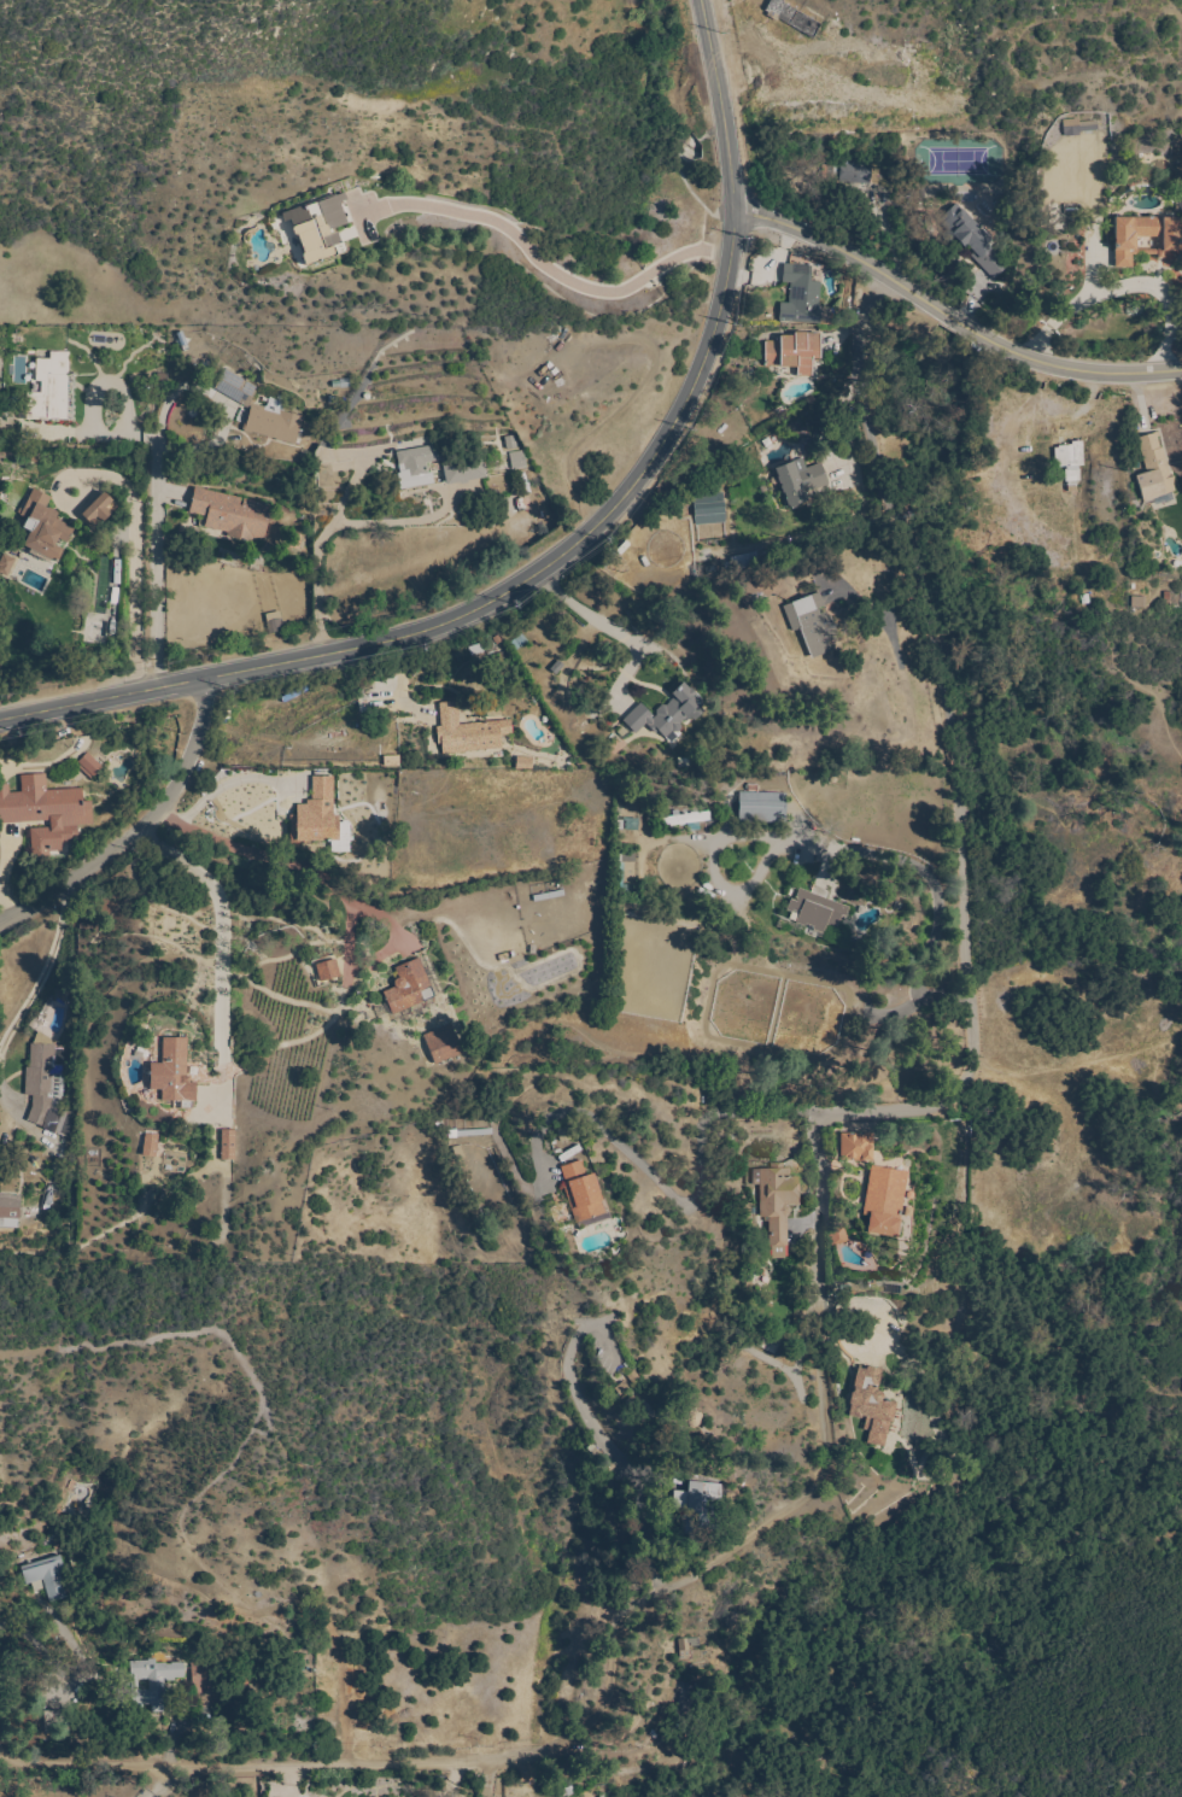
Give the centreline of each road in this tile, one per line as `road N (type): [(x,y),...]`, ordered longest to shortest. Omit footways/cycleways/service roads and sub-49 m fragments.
road 1 (secondary): [(0,725),(321,661),(445,627),(539,579),(625,504),(692,399),(727,295),(738,210),(733,162),(697,0)]
road 2 (residential): [(888,276),(853,344),(958,721),(979,1063),(949,1110),(829,1113)]
road 3 (tertiary): [(1181,371),(1105,373),(1040,362),(950,320),(888,276),(738,210)]
road 4 (residential): [(829,1113),(813,1132),(825,1480)]
road 5 (residential): [(526,1761),(177,1774)]
road 6 (tertiary): [(0,926),(69,889),(157,816),(194,757),(206,685)]
road 7 (residential): [(663,1578),(622,1628),(612,1688),(569,1751),(526,1761)]
road 8 (residential): [(825,1480),(700,1580),(677,1587),(663,1578)]
road 9 (residential): [(177,1774),(117,1762),(31,1767),(0,1748)]

